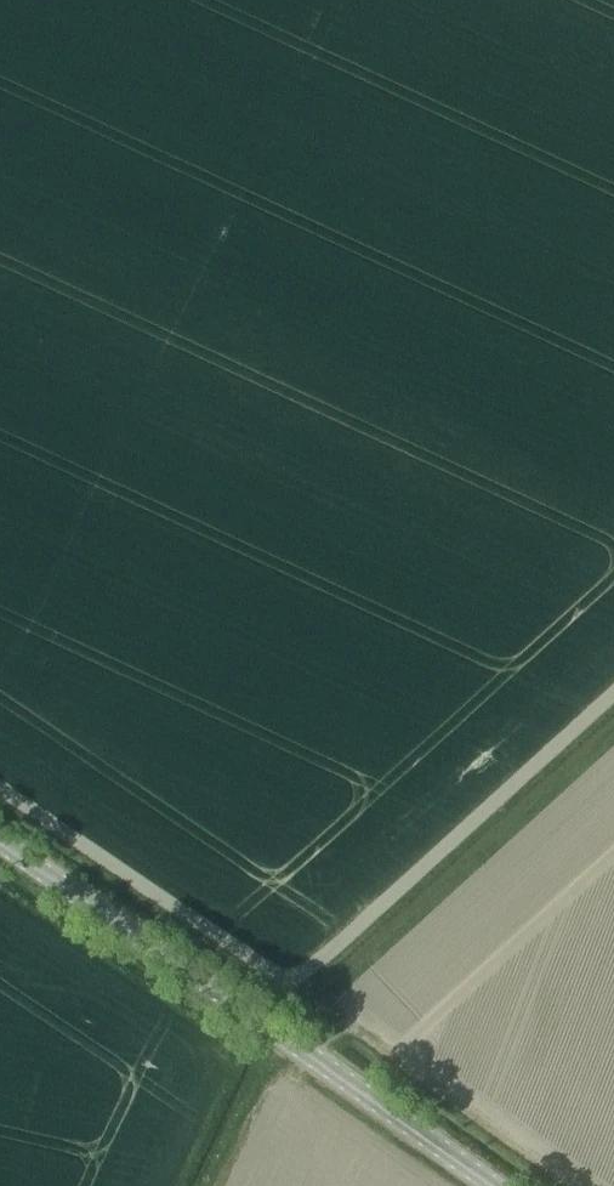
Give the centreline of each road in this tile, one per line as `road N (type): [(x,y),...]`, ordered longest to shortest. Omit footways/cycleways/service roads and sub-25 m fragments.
road 1 (tertiary): [(487,1185),(0,844)]

